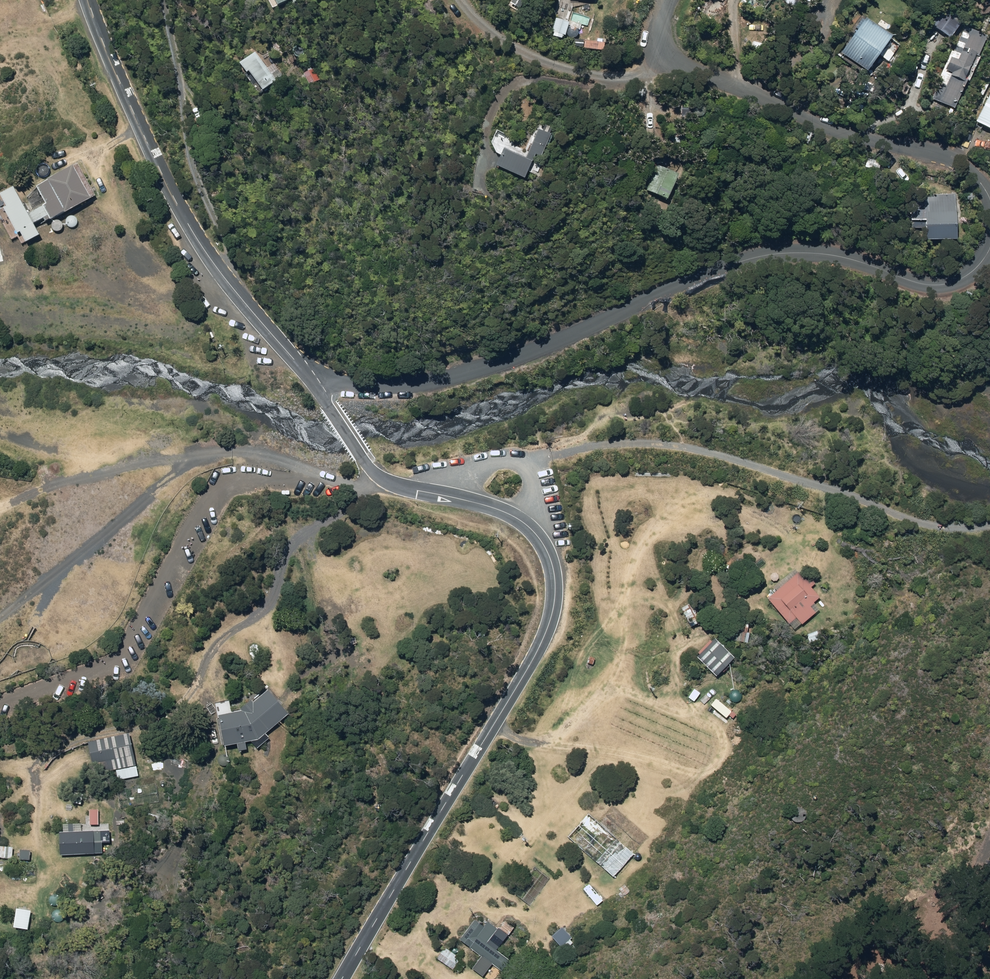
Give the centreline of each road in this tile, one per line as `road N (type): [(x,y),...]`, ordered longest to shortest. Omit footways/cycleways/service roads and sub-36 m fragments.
road 1 (residential): [(312,384),(380,477),(494,505),(533,528),(546,546),(555,600),(535,655),(342,978)]
road 2 (unclassified): [(312,384),(437,383),(762,256),(846,257),(928,285),(960,279),(989,249)]
road 3 (track): [(534,460),(602,444),(671,444),(765,467),(895,519),(942,528),(989,524)]
road 4 (secondary): [(88,0),(189,223),(312,384)]
road 5 (unclassified): [(989,197),(956,158),(836,133),(673,60),(660,36),(670,0)]
road 6 (track): [(329,480),(295,459),(225,450),(0,589)]

